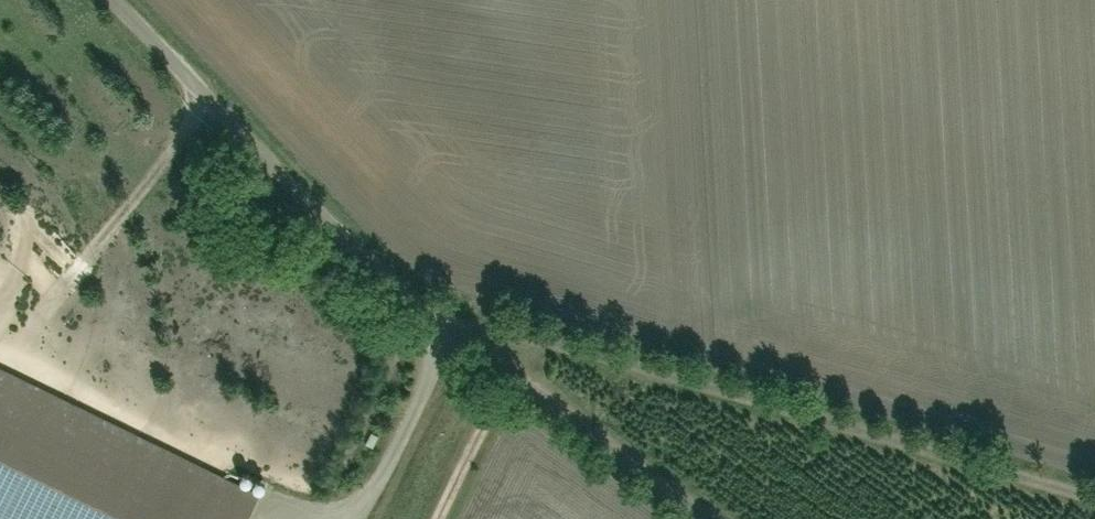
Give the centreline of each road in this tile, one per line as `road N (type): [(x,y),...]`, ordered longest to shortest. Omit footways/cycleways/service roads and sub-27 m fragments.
road 1 (residential): [(703,518),(449,327),(117,0)]
road 2 (track): [(449,327),(506,334),(1094,504)]
road 3 (track): [(213,100),(7,357)]
road 4 (track): [(513,380),(444,518)]

